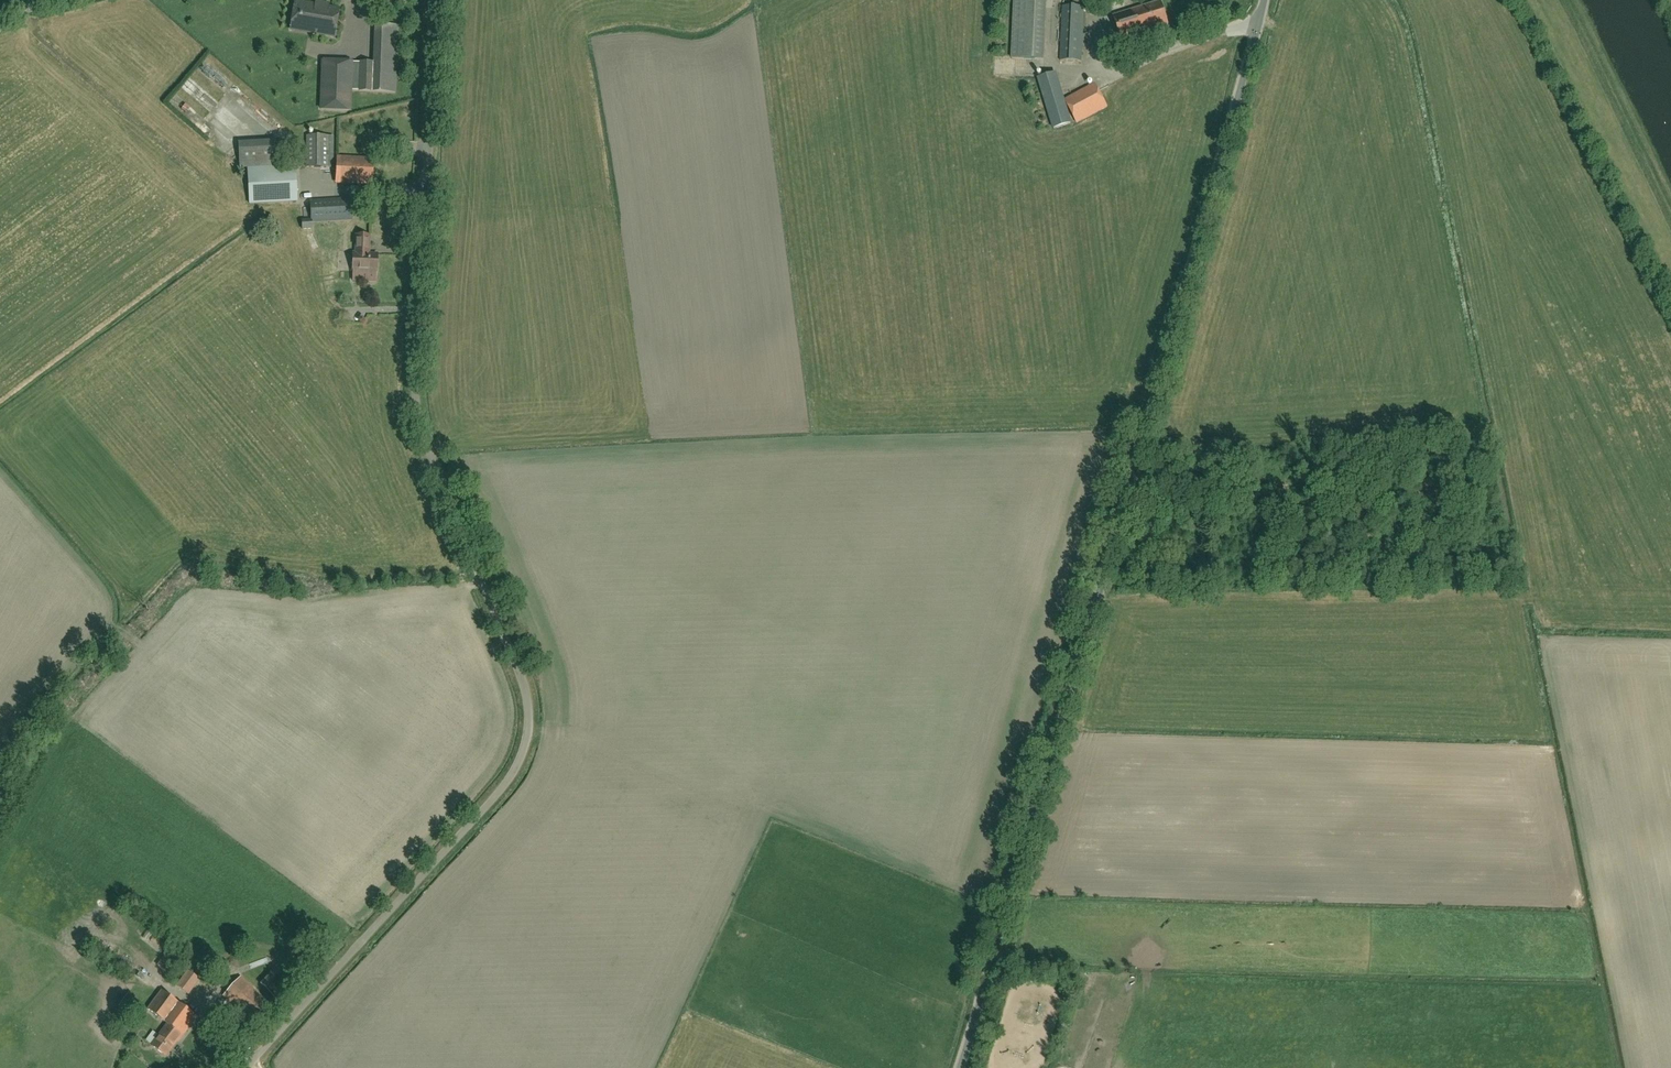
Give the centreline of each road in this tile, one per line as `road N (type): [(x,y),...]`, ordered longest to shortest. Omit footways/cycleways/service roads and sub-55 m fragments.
road 1 (unclassified): [(248,1067),(509,780),(532,720),(414,389),(439,0)]
road 2 (unclassified): [(959,1067),(1261,0)]
road 3 (track): [(1568,0),(1670,211)]

